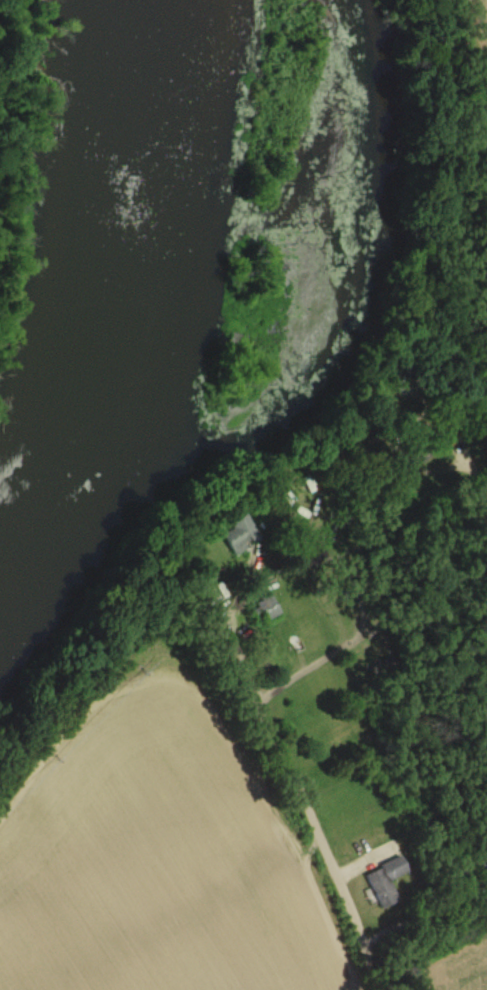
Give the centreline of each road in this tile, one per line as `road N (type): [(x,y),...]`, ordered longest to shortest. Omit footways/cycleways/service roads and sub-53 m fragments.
road 1 (residential): [(386,989),(254,699)]

